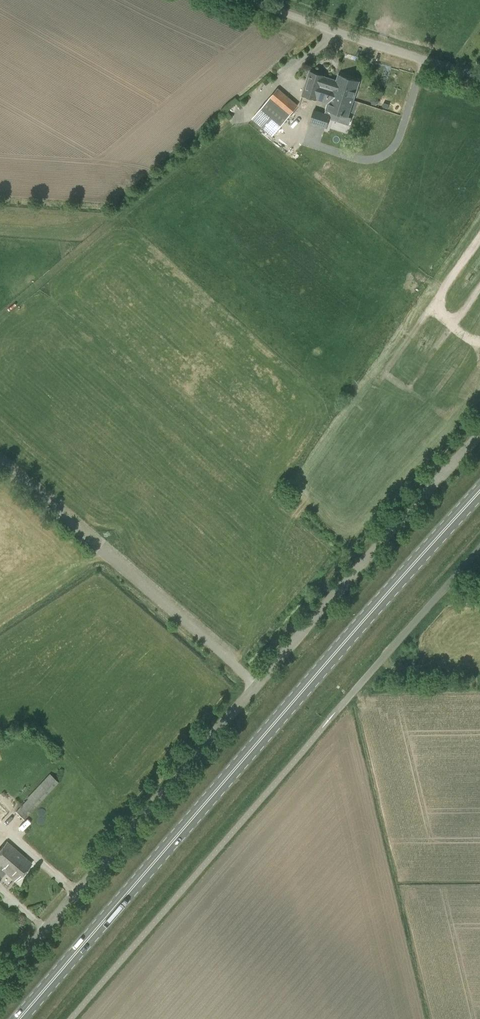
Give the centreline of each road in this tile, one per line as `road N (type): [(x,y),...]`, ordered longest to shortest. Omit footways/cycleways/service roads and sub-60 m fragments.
road 1 (unclassified): [(0,981),(479,432)]
road 2 (primary): [(19,1018),(479,490)]
road 3 (track): [(0,466),(256,685)]
road 4 (track): [(230,122),(289,71),(303,121),(320,143),(355,160),(379,155),(402,129),(422,58)]
road 5 (track): [(230,122),(0,319)]
road 6 (unclassified): [(256,0),(479,76)]
road 7 (unclassified): [(328,721),(479,549)]

